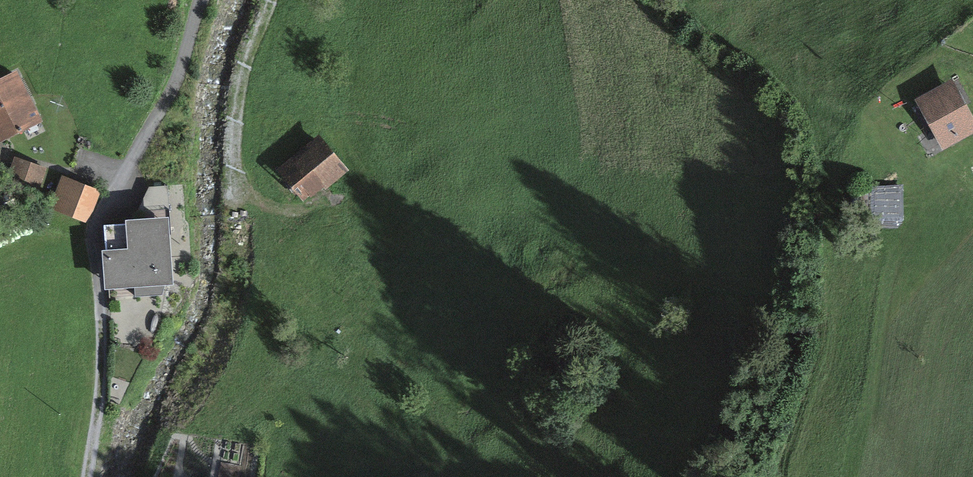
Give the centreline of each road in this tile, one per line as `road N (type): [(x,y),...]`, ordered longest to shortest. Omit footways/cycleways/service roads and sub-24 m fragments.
road 1 (trunk): [(972,48),(443,476)]
road 2 (track): [(88,476),(101,395),(97,224),(175,84),(202,0)]
road 3 (track): [(902,476),(874,411),(890,255),(918,204),(972,185)]
road 4 (track): [(273,0),(238,93),(234,177),(254,198),(298,211)]

